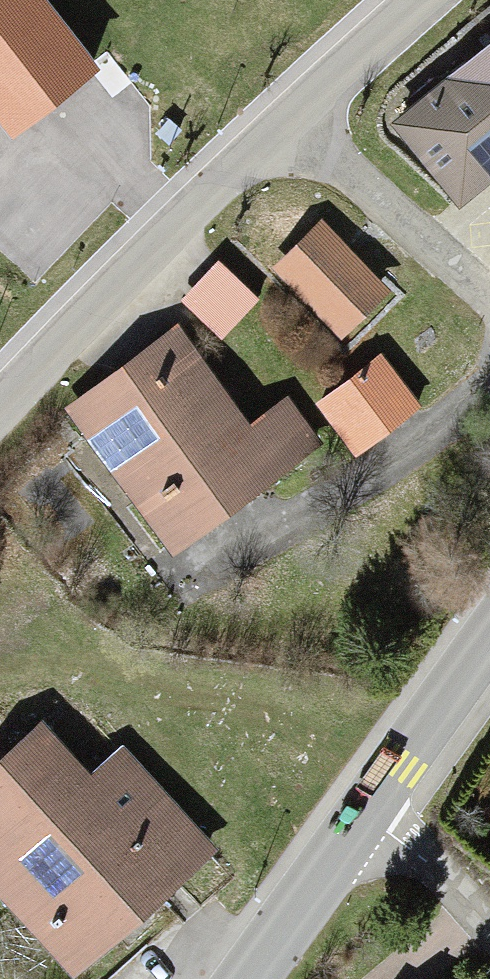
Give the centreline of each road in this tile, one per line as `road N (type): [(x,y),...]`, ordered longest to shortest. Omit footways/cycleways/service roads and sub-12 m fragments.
road 1 (unclassified): [(426,0),(175,225),(0,411)]
road 2 (secondary): [(366,815),(489,640)]
road 3 (secondary): [(244,978),(366,815)]
road 4 (residential): [(489,925),(440,872),(366,815)]

